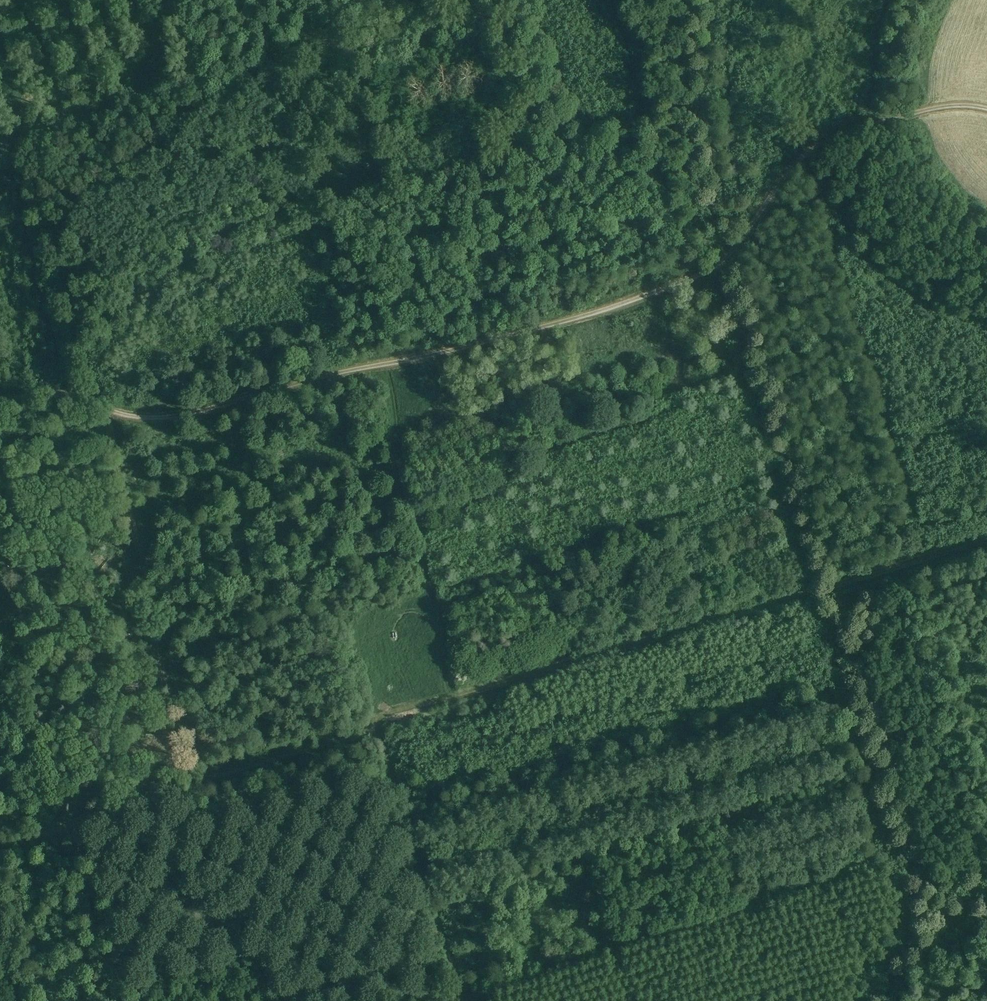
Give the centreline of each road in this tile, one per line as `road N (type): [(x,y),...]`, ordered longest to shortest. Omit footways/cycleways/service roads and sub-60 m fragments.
road 1 (track): [(986,112),(926,111),(814,148),(731,262),(575,321),(362,366),(187,420),(115,416),(65,401),(0,402)]

